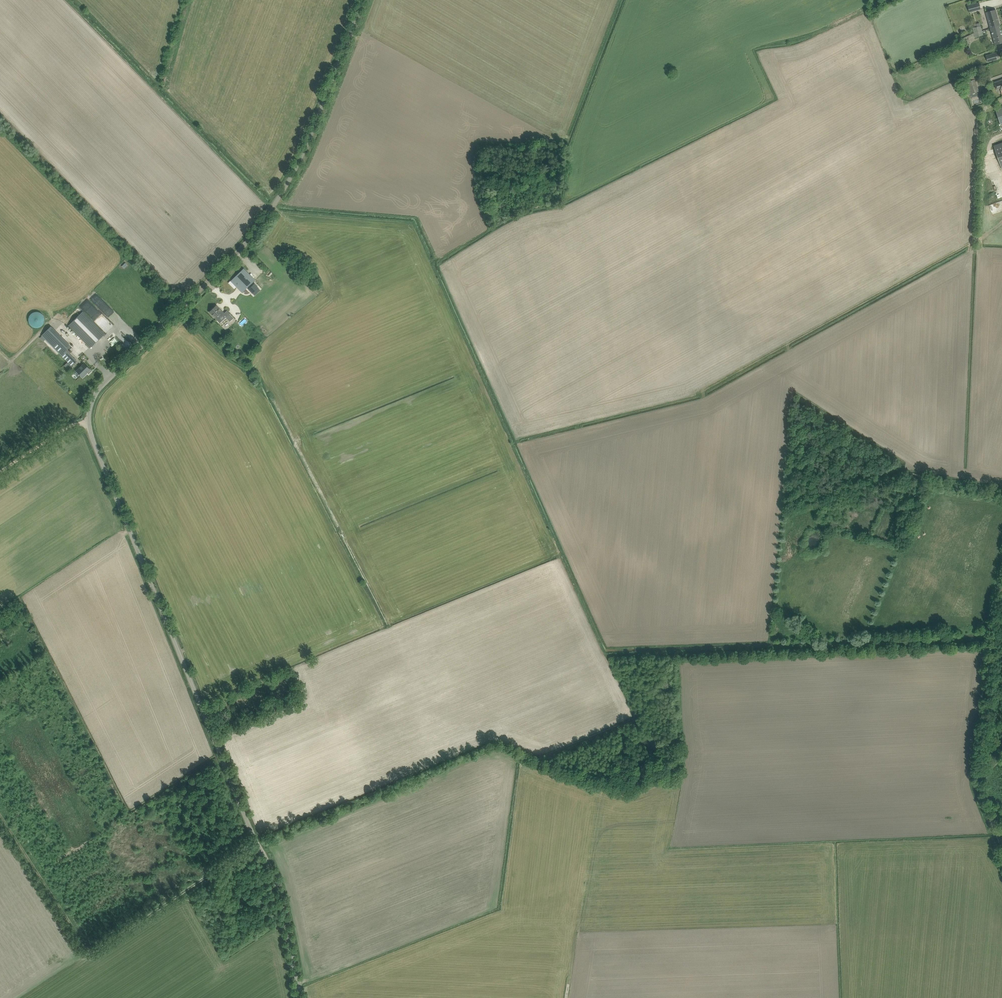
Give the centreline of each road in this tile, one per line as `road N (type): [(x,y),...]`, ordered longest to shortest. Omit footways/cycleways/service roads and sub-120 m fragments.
road 1 (unclassified): [(299,997),(271,863),(259,850),(88,421),(97,391),(278,200),(363,0)]
road 2 (track): [(713,388),(980,239),(985,154)]
road 3 (track): [(264,334),(252,360),(389,629)]
road 4 (track): [(26,997),(256,844)]
road 5 (track): [(560,146),(476,140),(326,98)]
road 6 (track): [(1001,840),(981,783),(1001,607)]

